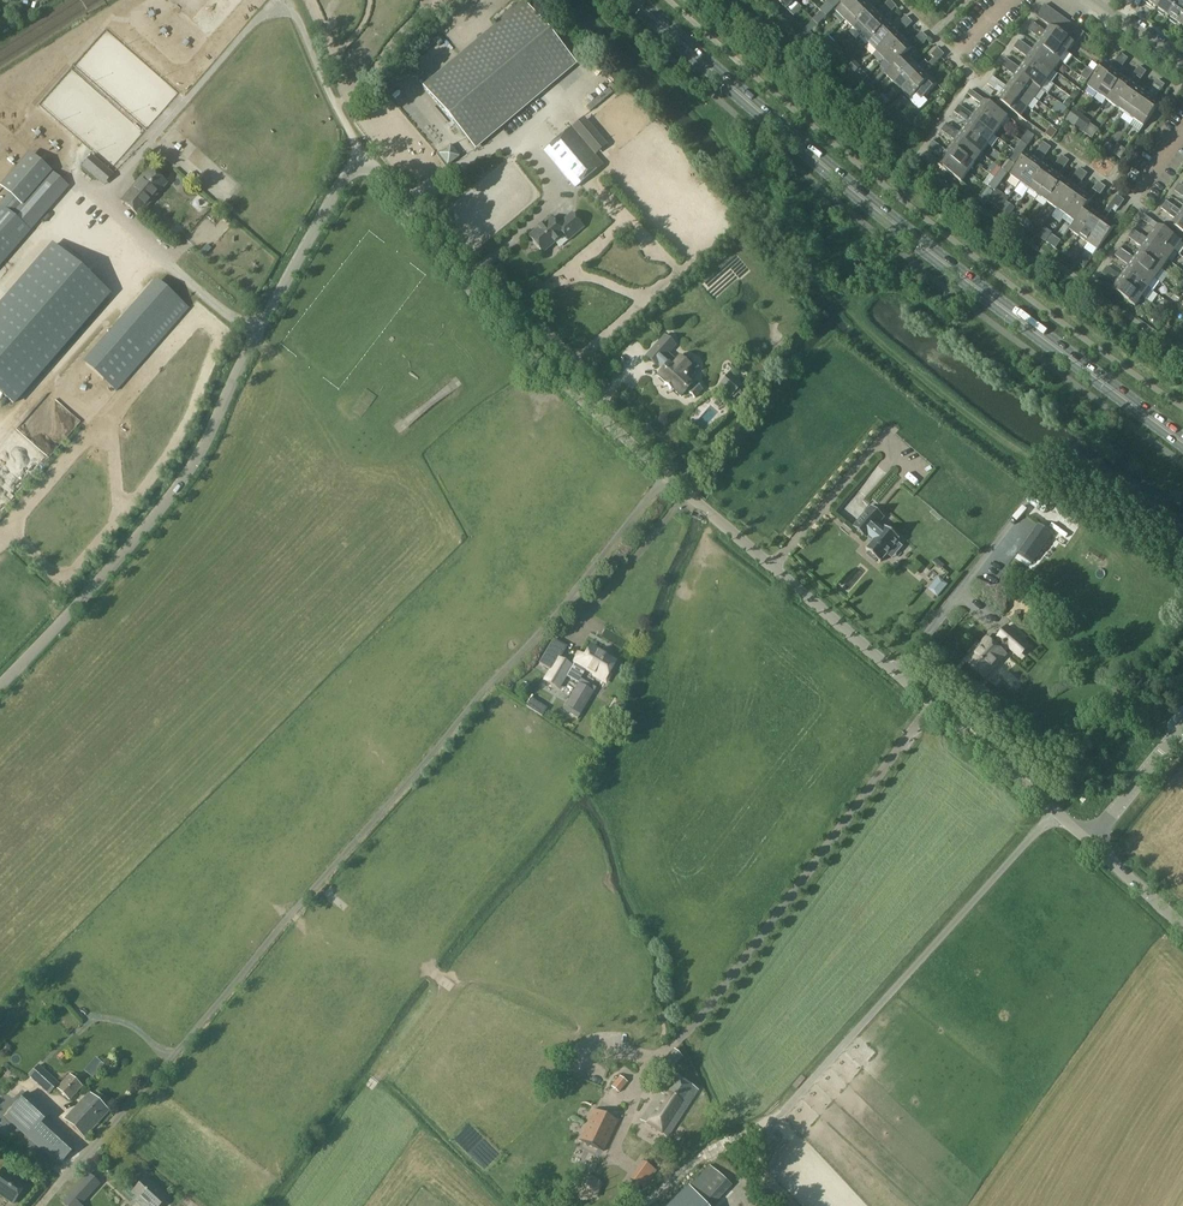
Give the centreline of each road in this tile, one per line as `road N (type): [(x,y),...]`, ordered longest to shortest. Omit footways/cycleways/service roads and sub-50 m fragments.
road 1 (unclassified): [(1090,840),(666,475),(516,328),(363,157)]
road 2 (secondary): [(1182,441),(901,228),(634,0)]
road 3 (unclassified): [(0,685),(189,486),(258,337),(363,157)]
road 4 (unclassified): [(1090,840),(1182,725)]
road 5 (unclassified): [(1182,917),(1090,840)]

